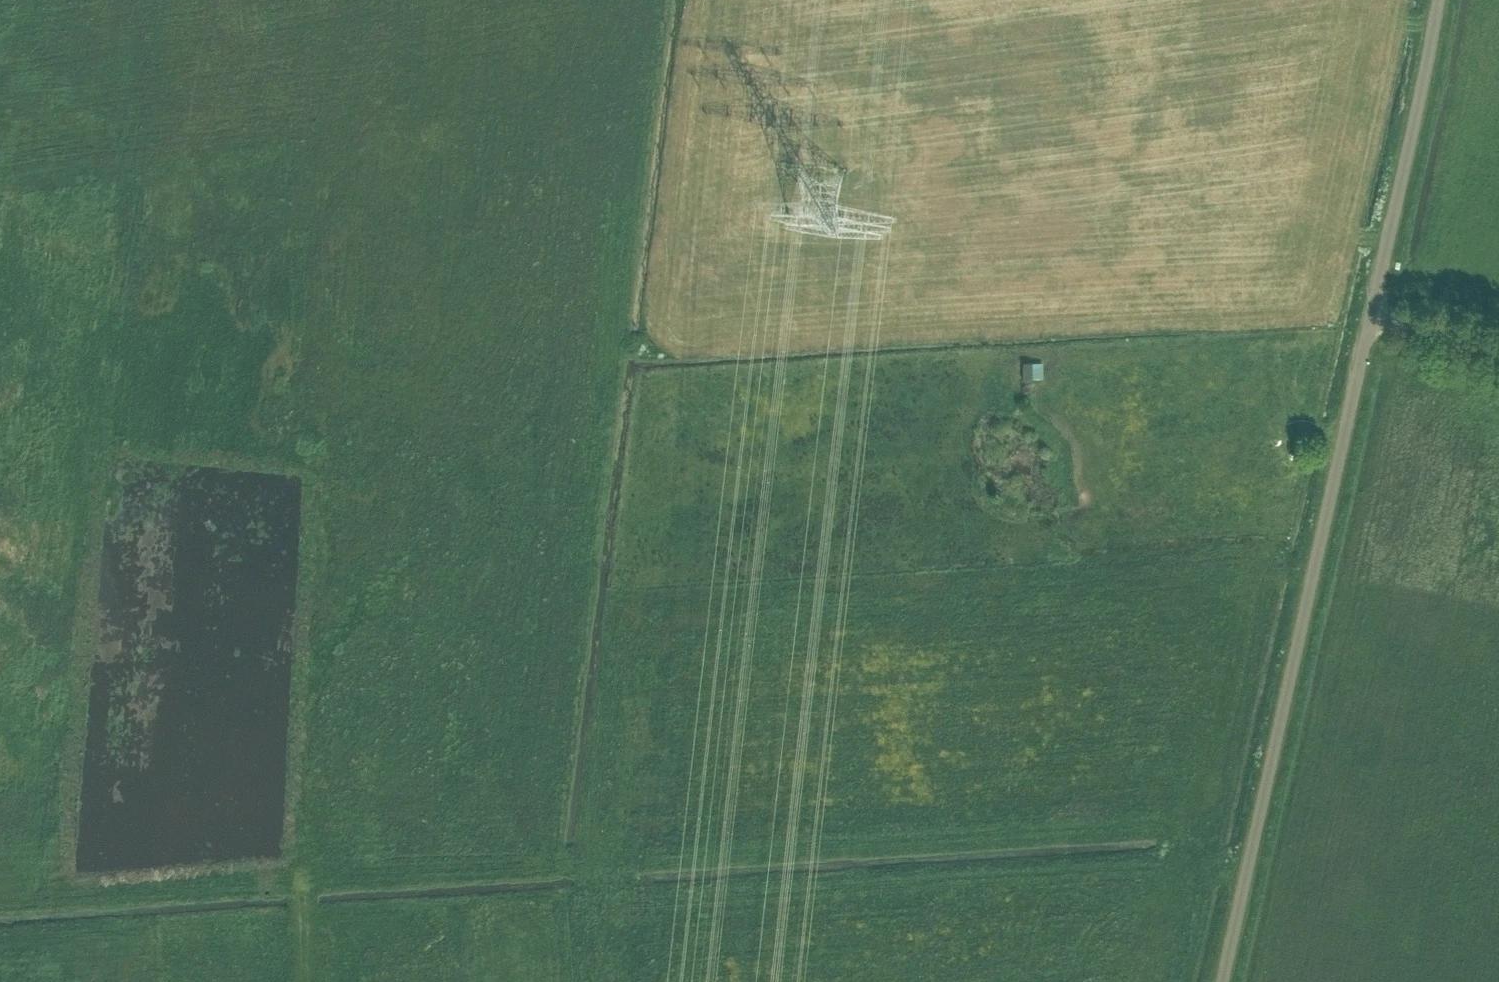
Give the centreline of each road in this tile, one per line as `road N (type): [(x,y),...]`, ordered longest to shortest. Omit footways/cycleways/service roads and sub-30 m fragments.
road 1 (unclassified): [(1222,981),(1438,0)]

